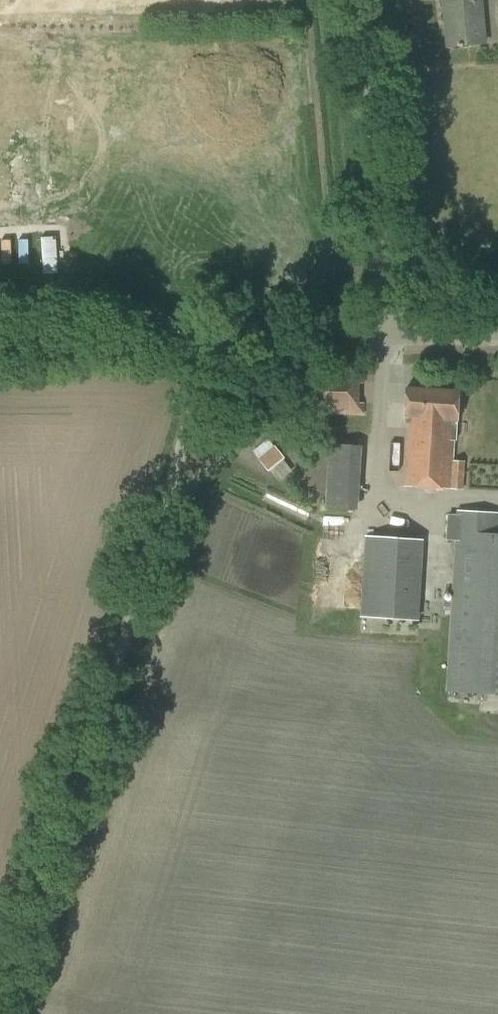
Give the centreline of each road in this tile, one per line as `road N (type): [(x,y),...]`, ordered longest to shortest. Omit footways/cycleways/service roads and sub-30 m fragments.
road 1 (unclassified): [(10,1013),(213,339)]
road 2 (unclassified): [(390,336),(364,0)]
road 3 (unclassified): [(213,339),(0,343)]
road 4 (unclassified): [(213,339),(390,336)]

